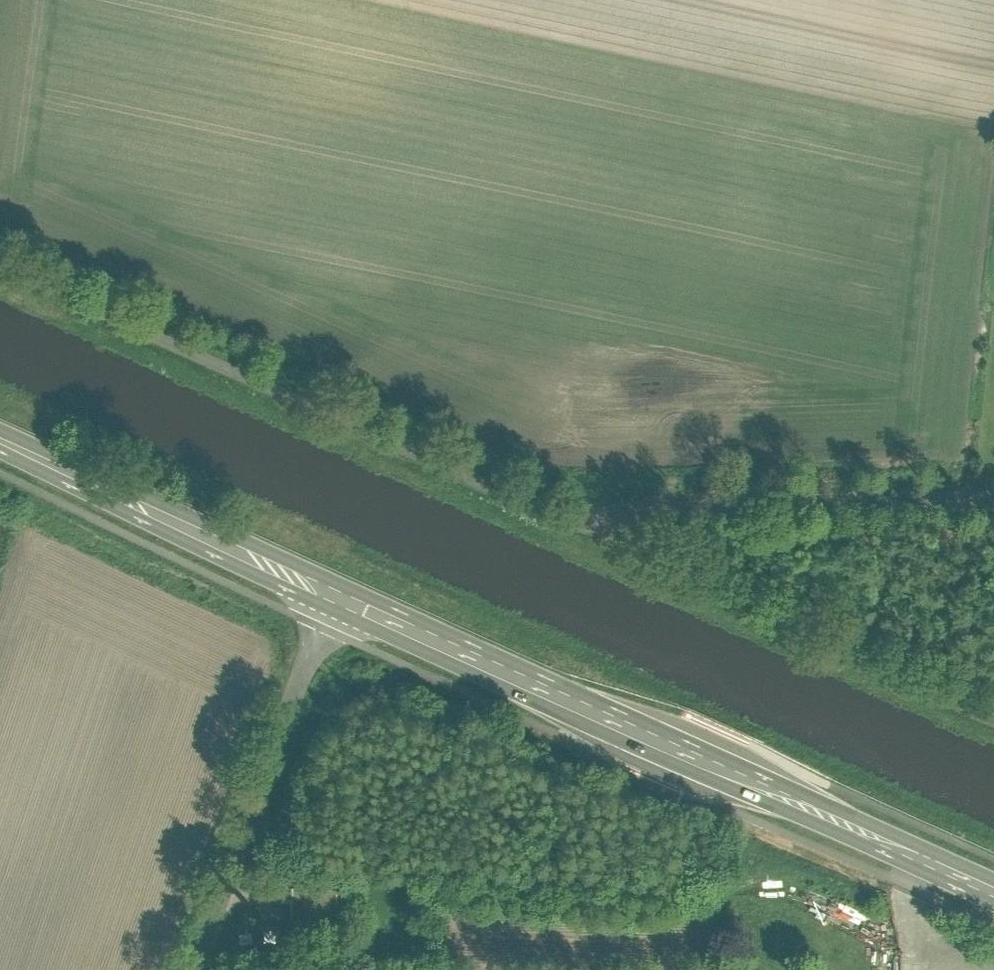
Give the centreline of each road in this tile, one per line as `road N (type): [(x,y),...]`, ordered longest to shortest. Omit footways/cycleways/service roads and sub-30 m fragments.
road 1 (residential): [(0,259),(579,521),(691,502),(993,496)]
road 2 (primary): [(336,593),(993,887)]
road 3 (residential): [(189,969),(336,593)]
road 4 (primary): [(0,437),(336,593)]

